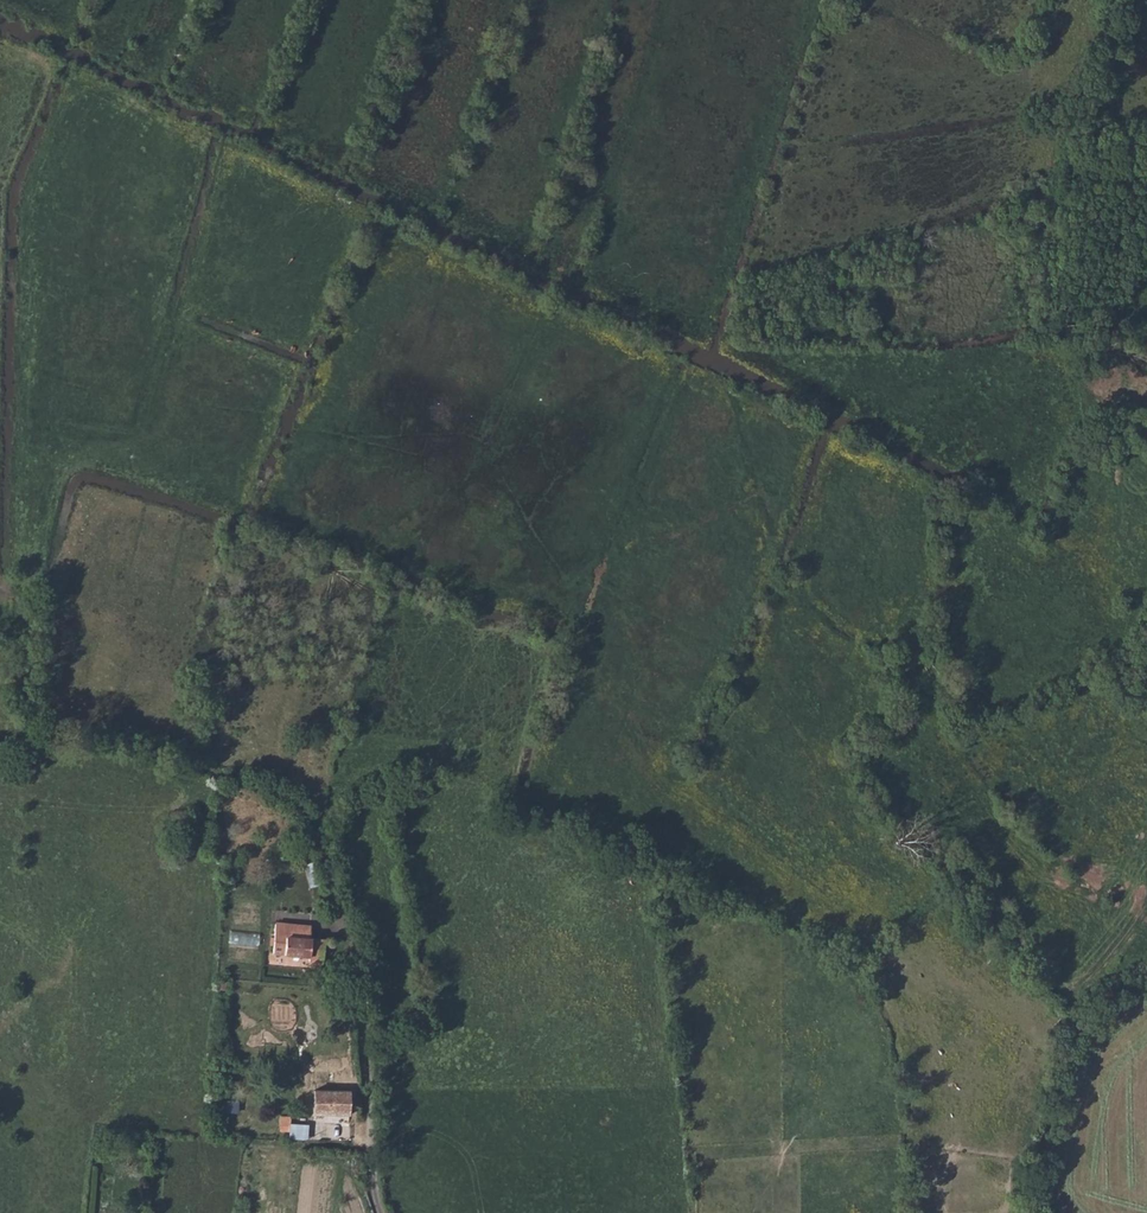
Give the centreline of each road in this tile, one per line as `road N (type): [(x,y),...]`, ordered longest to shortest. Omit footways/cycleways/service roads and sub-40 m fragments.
road 1 (track): [(363,967),(315,801),(64,720),(0,756)]
road 2 (unclassified): [(383,1212),(363,967)]

